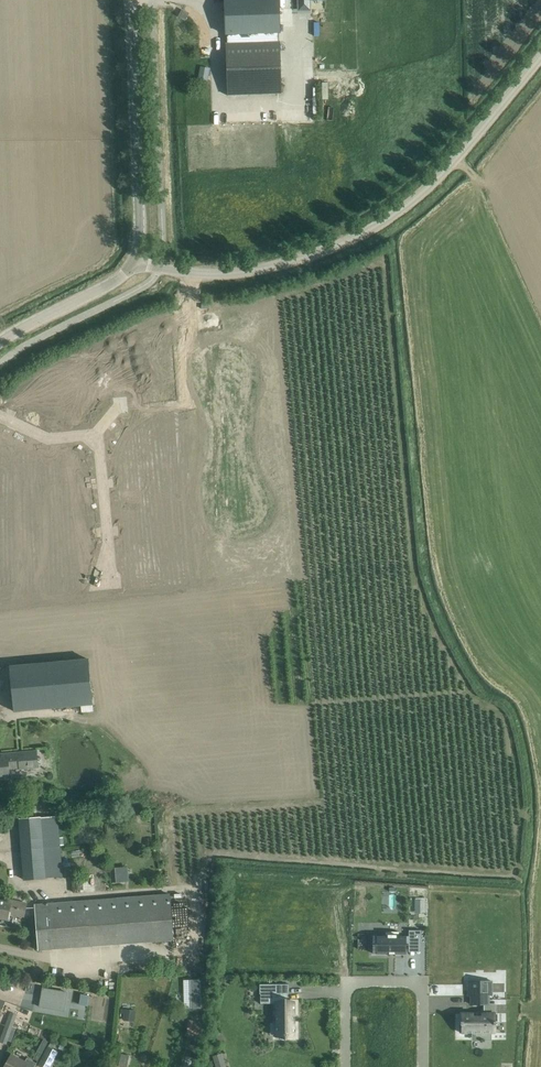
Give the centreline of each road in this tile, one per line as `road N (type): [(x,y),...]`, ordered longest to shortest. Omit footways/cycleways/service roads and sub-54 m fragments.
road 1 (unclassified): [(540,57),(411,205),(382,227),(251,273),(158,268)]
road 2 (tertiary): [(136,263),(131,0)]
road 3 (residential): [(346,983),(422,982),(422,1066)]
road 4 (tertiary): [(0,343),(136,263)]

